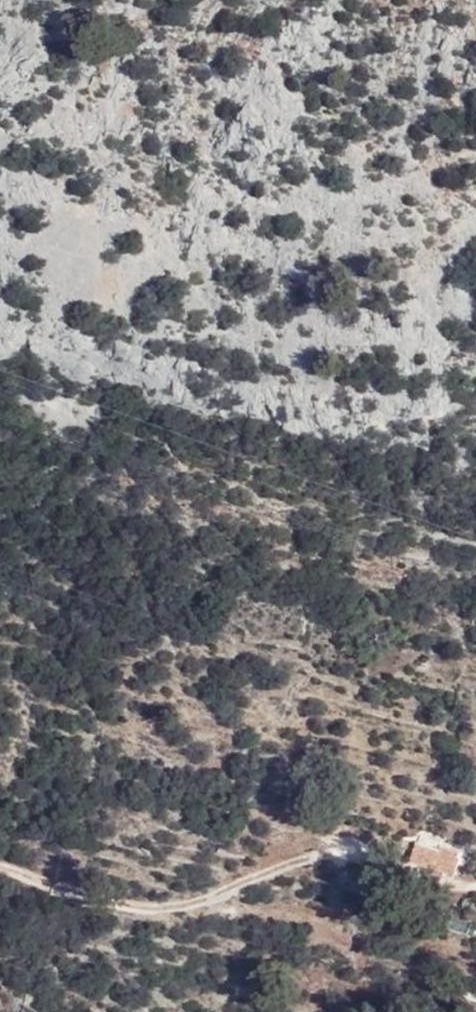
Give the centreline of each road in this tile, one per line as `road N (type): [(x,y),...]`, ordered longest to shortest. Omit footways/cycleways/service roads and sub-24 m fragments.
road 1 (track): [(0,871),(136,911),(200,906),(303,861),(346,857),(475,889)]

